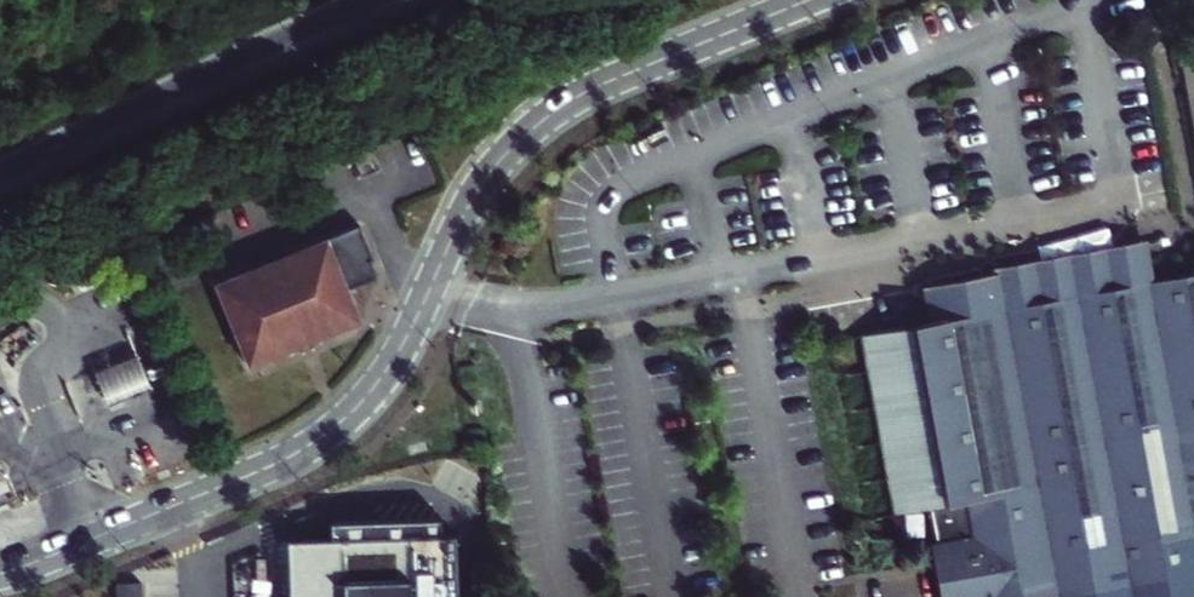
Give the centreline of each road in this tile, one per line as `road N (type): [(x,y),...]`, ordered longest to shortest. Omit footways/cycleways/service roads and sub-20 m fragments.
road 1 (tertiary): [(0,572),(259,469),(327,432),(388,367),(474,193),(521,135),(587,89),(805,0)]
road 2 (trunk): [(0,172),(369,0)]

